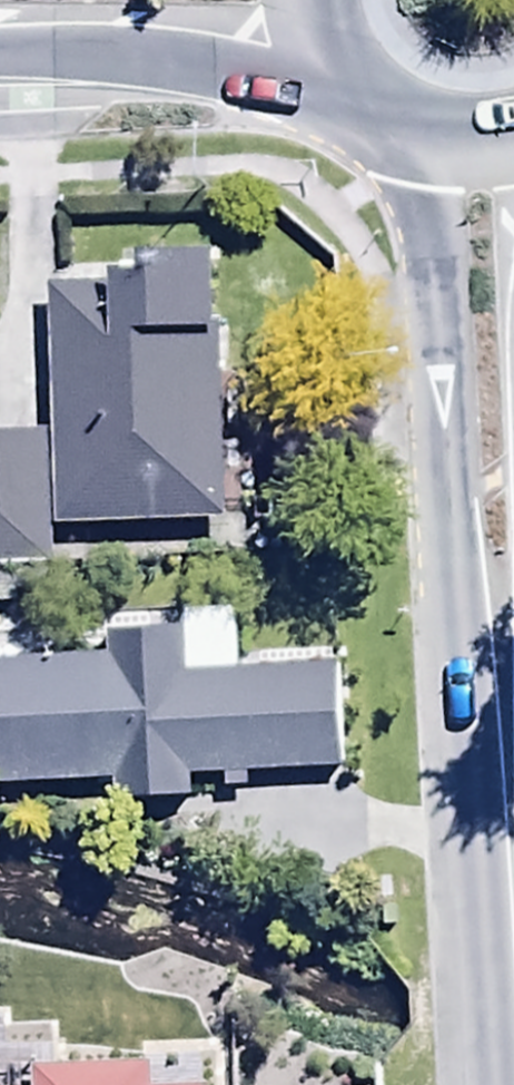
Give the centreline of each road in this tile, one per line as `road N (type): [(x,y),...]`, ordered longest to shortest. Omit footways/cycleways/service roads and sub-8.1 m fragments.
road 1 (secondary): [(496,681),(439,553),(421,187),(403,142)]
road 2 (trunk): [(336,92),(140,70),(0,73)]
road 3 (secondary): [(496,681),(513,995)]

